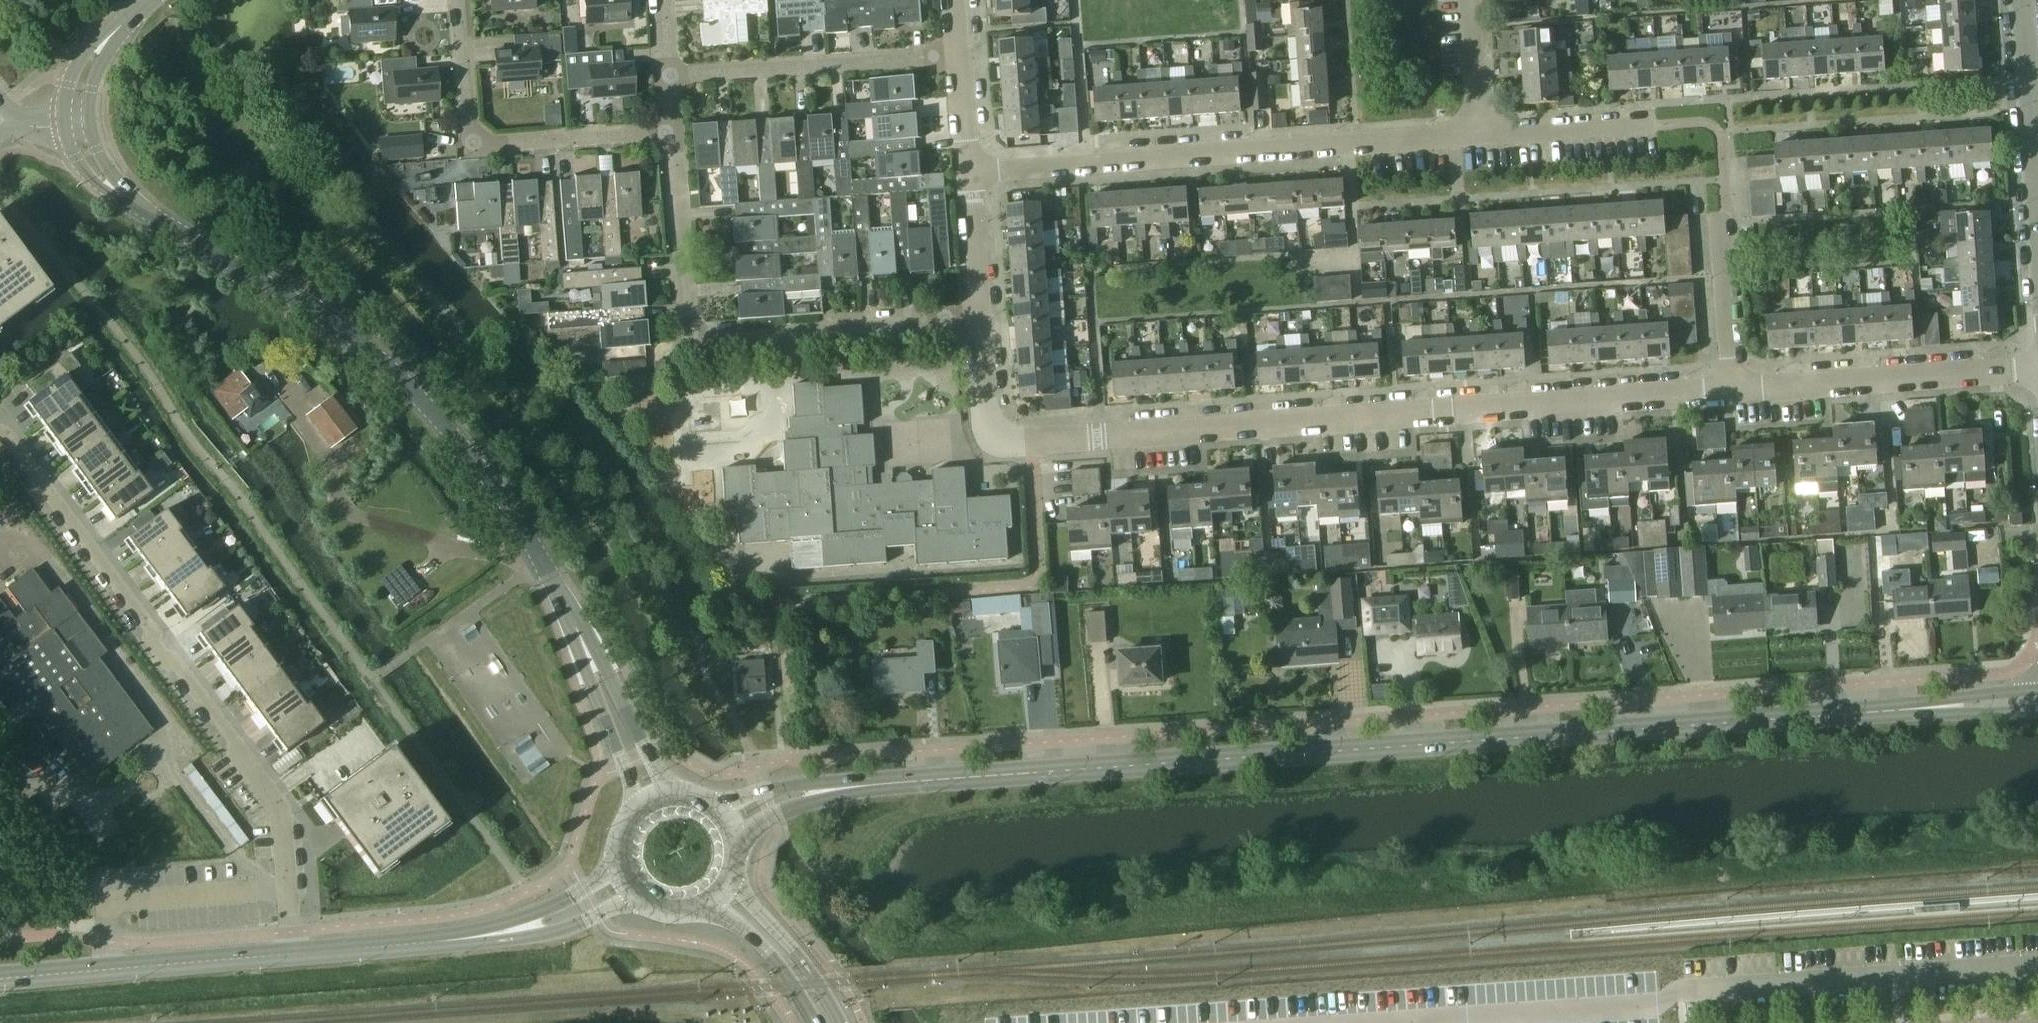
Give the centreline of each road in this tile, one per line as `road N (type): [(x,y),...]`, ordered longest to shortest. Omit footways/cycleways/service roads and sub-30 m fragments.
road 1 (primary): [(836,788),(1900,711)]
road 2 (residential): [(994,433),(1009,443),(1732,392)]
road 3 (tertiary): [(576,626),(508,505),(421,400),(344,333),(138,206)]
road 4 (residential): [(1478,134),(972,170)]
road 5 (residential): [(671,131),(694,337),(980,325)]
road 6 (residential): [(0,432),(269,787)]
road 7 (residential): [(671,131),(472,146),(462,0)]
road 8 (residential): [(1732,392),(2037,371)]
road 9 (residential): [(668,76),(962,55)]
road 10 (tertiary): [(293,955),(0,979)]
road 11 (tertiary): [(2037,228),(2021,0)]
road 12 (residential): [(1732,392),(1723,172)]
road 13 (tertiary): [(293,955),(494,937)]
road 14 (tertiary): [(668,793),(576,626)]
road 15 (tertiary): [(576,626),(643,802)]
road 16 (primary): [(840,1022),(818,984),(728,880)]
road 17 (residential): [(1656,125),(1478,134)]
road 18 (residential): [(293,955),(281,812),(269,787)]
road 19 (primary): [(704,904),(767,952),(817,1022)]
road 20 (residential): [(980,325),(972,170)]
road 21 (tertiary): [(494,937),(570,928),(637,896)]
road 22 (tertiary): [(619,870),(494,937)]
road 23 (primary): [(2037,690),(1900,711)]
road 24 (primary): [(1900,711),(2037,711)]
road 25 (residential): [(1478,134),(1470,0)]
road 26 (primary): [(836,788),(795,786),(715,807)]
road 27 (tertiary): [(120,25),(78,64),(63,127)]

